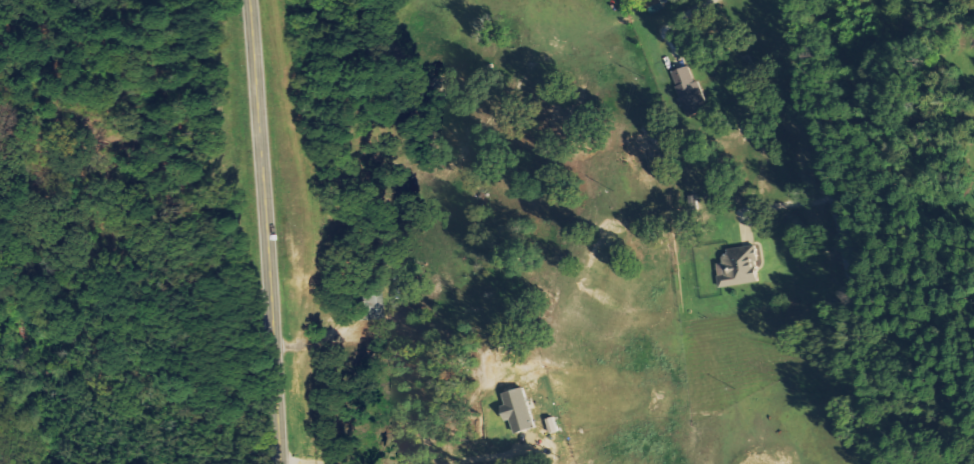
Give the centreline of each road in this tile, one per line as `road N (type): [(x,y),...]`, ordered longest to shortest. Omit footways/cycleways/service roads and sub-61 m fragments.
road 1 (residential): [(885,463),(844,306),(799,0)]
road 2 (tertiary): [(282,463),(253,0)]

